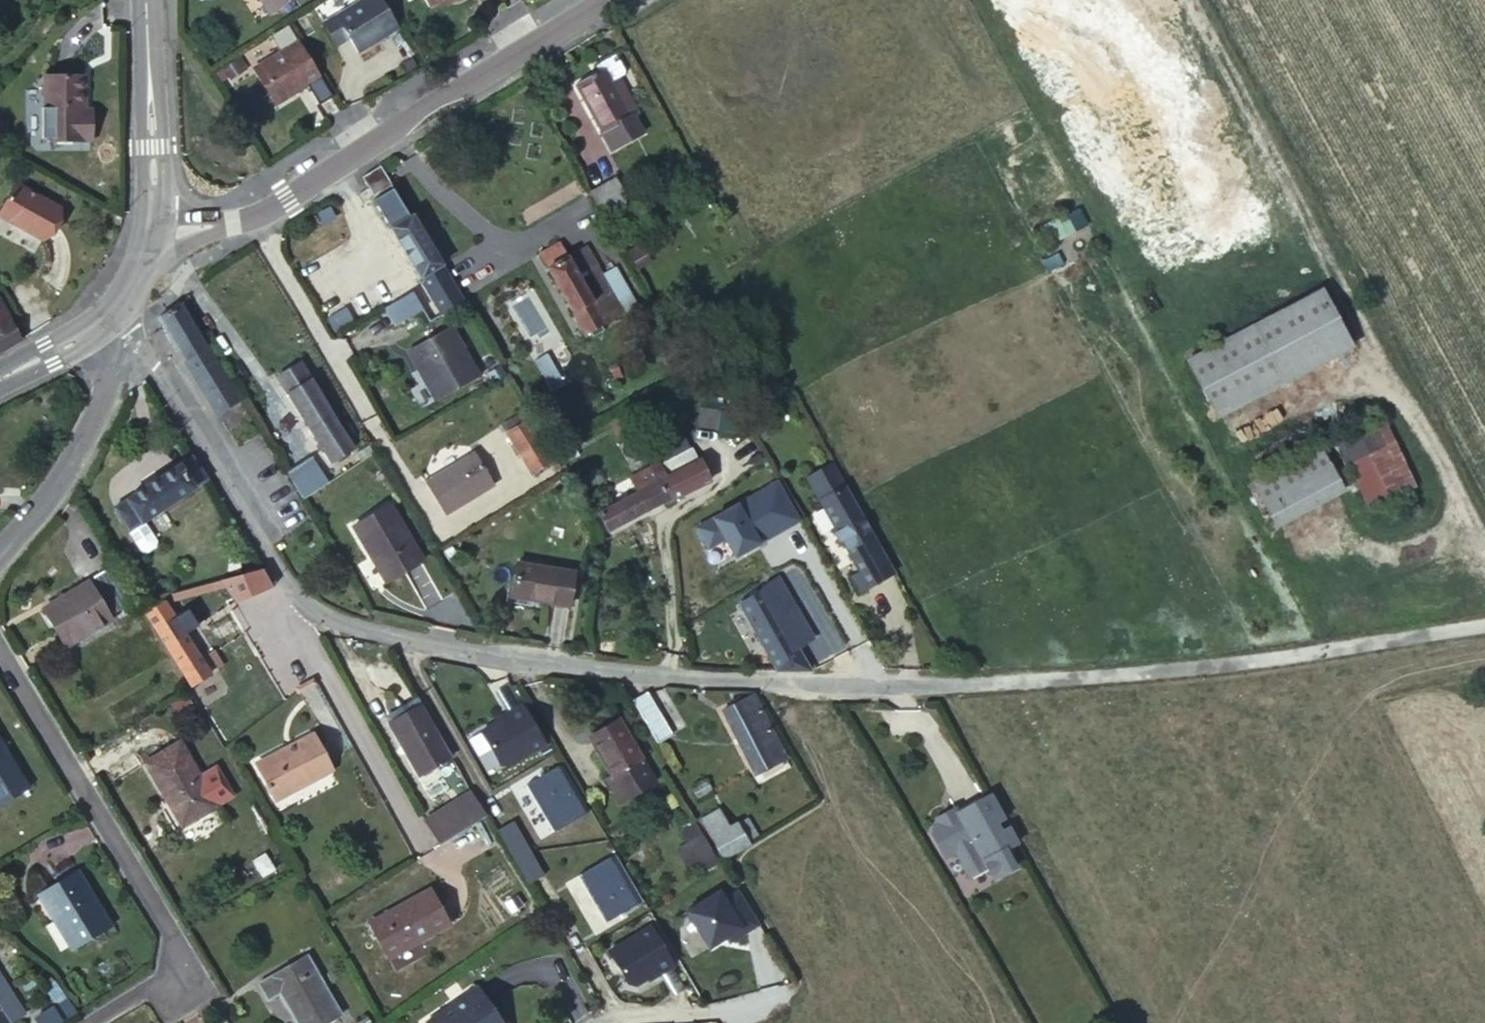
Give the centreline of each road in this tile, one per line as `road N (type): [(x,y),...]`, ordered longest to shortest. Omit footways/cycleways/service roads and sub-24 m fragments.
road 1 (residential): [(126,343),(171,383),(289,587),(340,624),(580,668),(760,683),(980,685)]
road 2 (secondary): [(606,0),(261,213),(233,223),(152,224)]
road 3 (unclassified): [(980,685),(1275,658),(1484,624)]
road 4 (residential): [(173,979),(173,940),(0,654)]
road 5 (track): [(1354,325),(1484,538)]
road 6 (residential): [(0,548),(78,449),(126,343)]
road 7 (tertiary): [(146,0),(152,224)]
road 8 (secondary): [(109,314),(0,378)]

